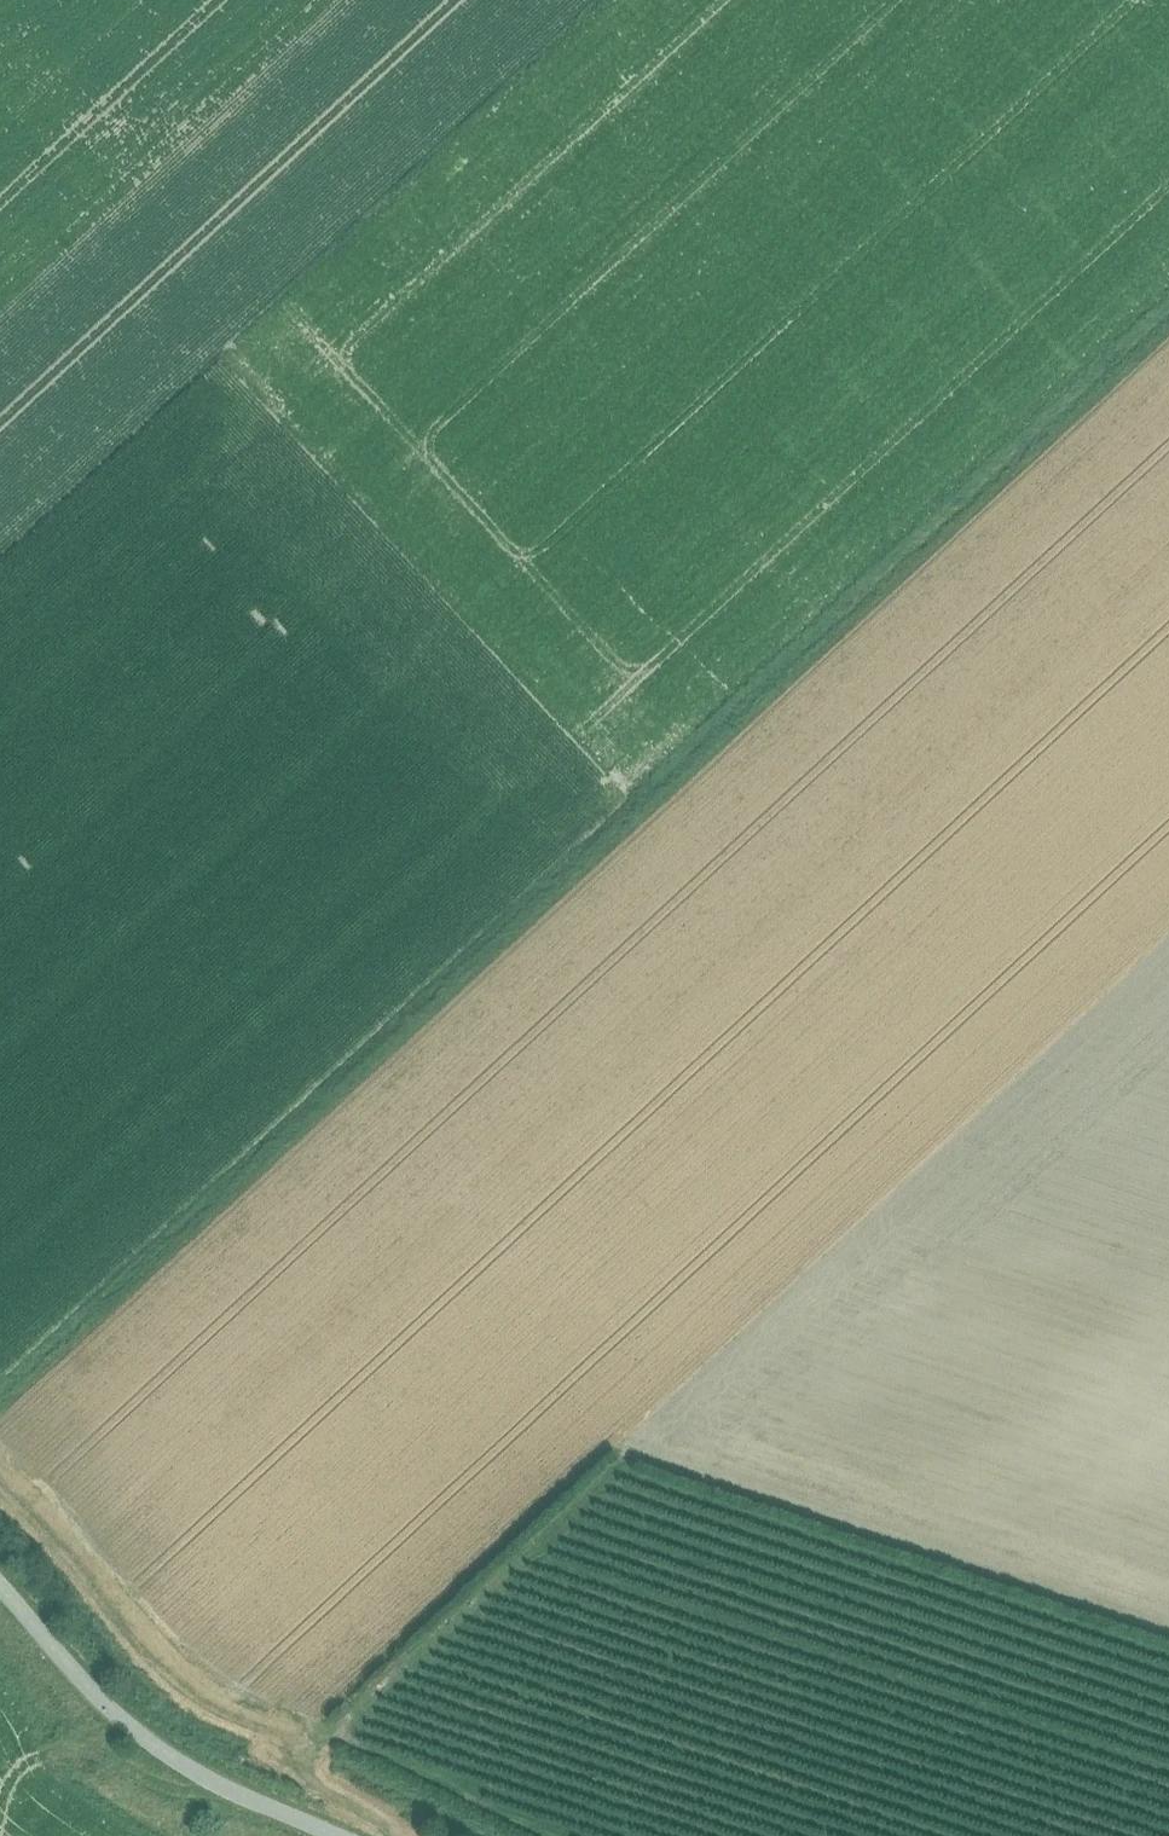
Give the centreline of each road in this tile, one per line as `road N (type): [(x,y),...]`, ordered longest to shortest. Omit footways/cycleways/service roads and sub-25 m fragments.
road 1 (unclassified): [(337,1835),(196,1775),(116,1718),(0,1584)]

